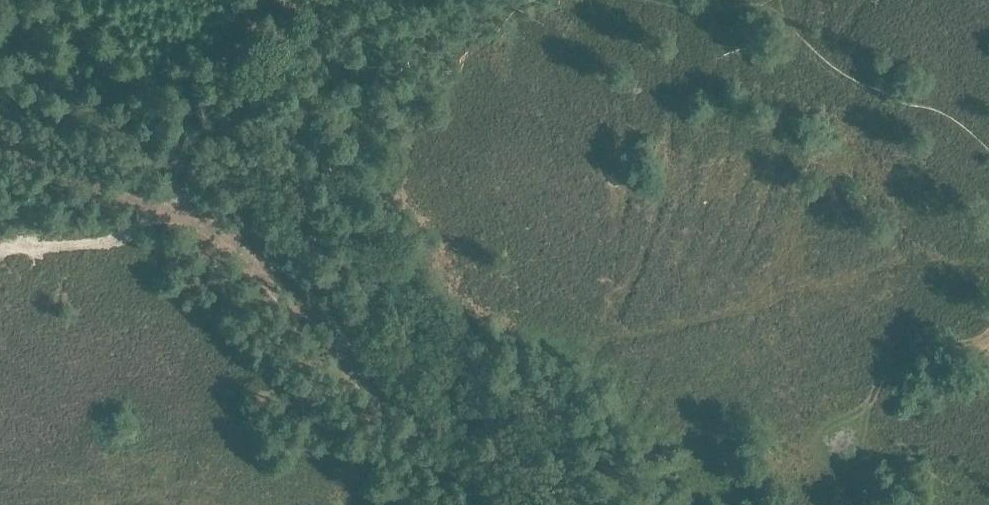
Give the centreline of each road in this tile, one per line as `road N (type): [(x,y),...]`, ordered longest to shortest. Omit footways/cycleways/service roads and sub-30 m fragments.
road 1 (track): [(988,324),(920,350),(885,378),(862,417),(827,437)]

